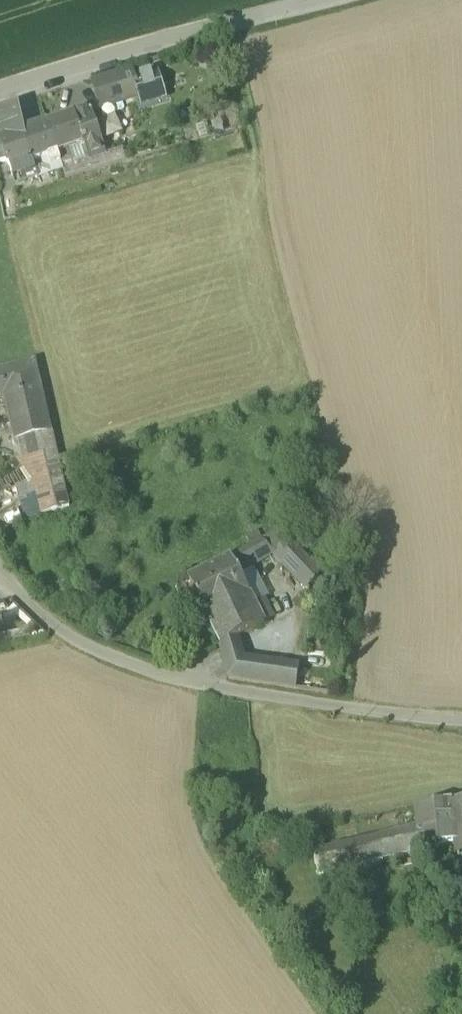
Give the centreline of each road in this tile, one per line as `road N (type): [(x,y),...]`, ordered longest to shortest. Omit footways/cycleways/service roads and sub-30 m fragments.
road 1 (residential): [(0,572),(57,635),(123,662),(184,682),(461,724)]
road 2 (residential): [(0,89),(315,0)]

